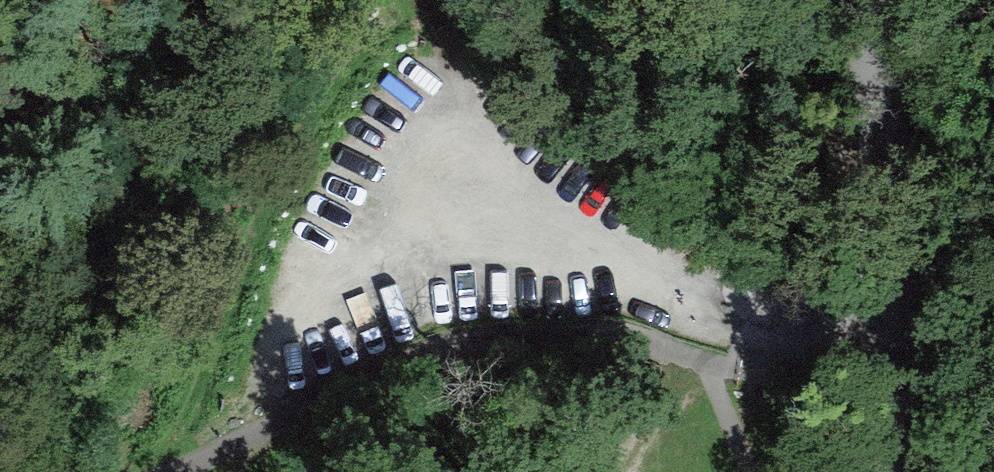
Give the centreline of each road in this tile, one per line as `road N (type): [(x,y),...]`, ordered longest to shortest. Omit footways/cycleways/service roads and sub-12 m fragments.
road 1 (track): [(898,323),(739,369),(710,367),(626,332),(454,342),(310,417)]
road 2 (residential): [(872,0),(888,147),(898,471)]
road 3 (track): [(310,417),(184,471)]
road 4 (track): [(993,70),(888,147)]

